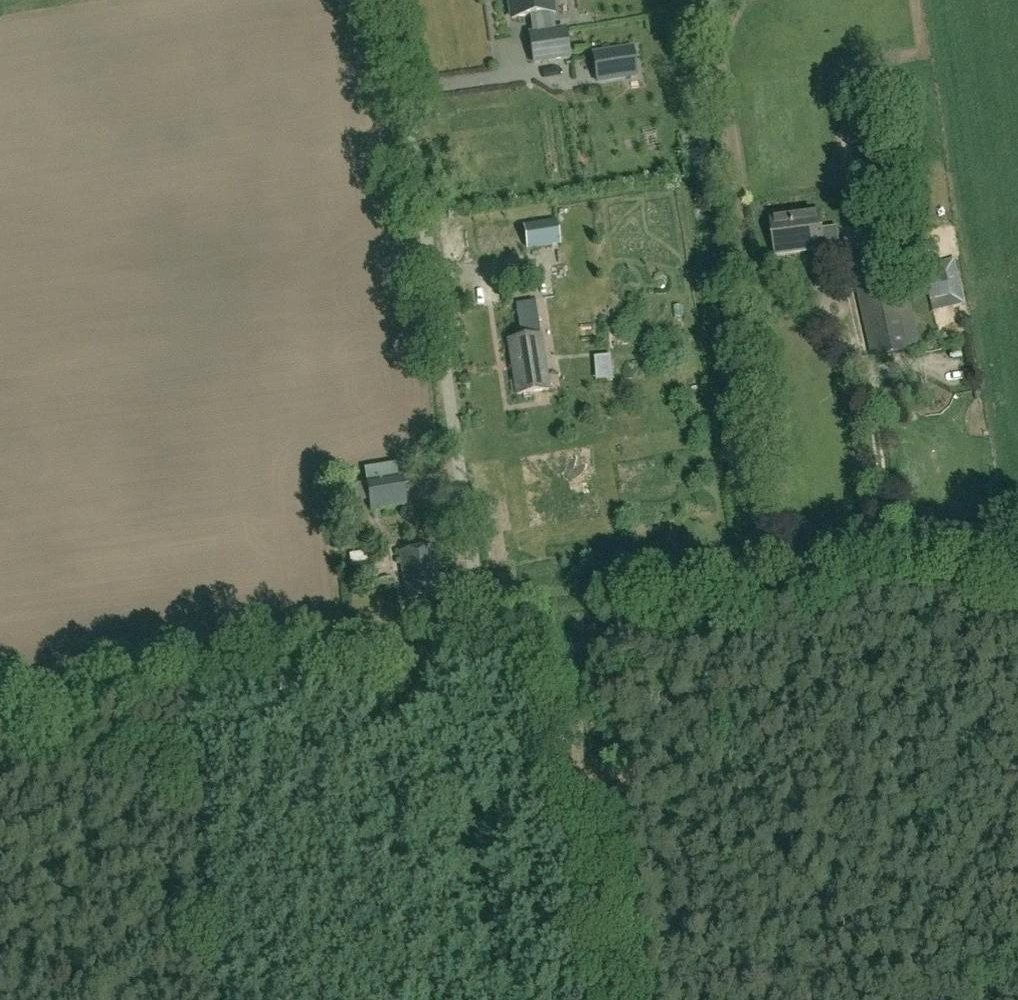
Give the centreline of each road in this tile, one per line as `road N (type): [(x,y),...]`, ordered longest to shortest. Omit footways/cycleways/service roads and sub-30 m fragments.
road 1 (unclassified): [(486,647),(392,0)]
road 2 (unclassified): [(0,718),(486,647)]
road 3 (unclassified): [(581,666),(617,635),(639,627),(1017,570)]
road 4 (unclassified): [(595,999),(561,757),(563,706),(581,666)]

